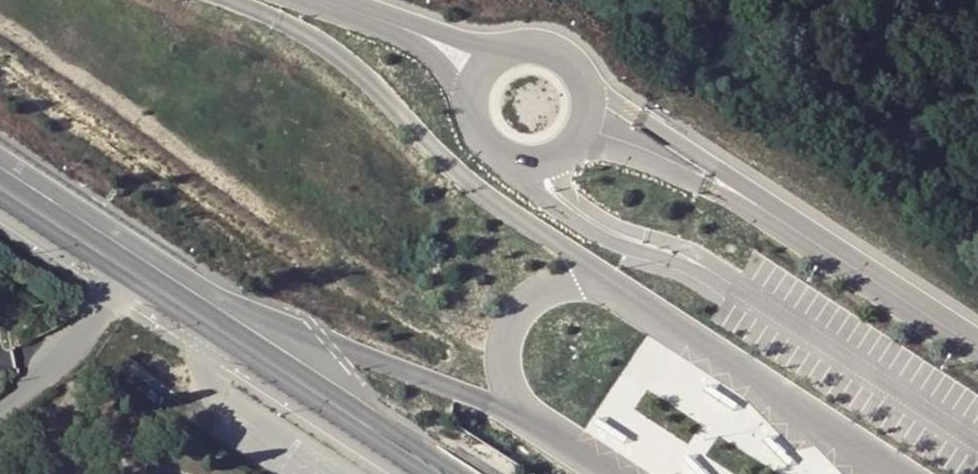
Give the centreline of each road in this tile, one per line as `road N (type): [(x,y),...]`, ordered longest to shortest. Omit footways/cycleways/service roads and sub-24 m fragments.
road 1 (secondary): [(441,473),(127,272)]
road 2 (unclassified): [(0,408),(72,350),(127,272)]
road 3 (secondary): [(127,272),(0,189)]

